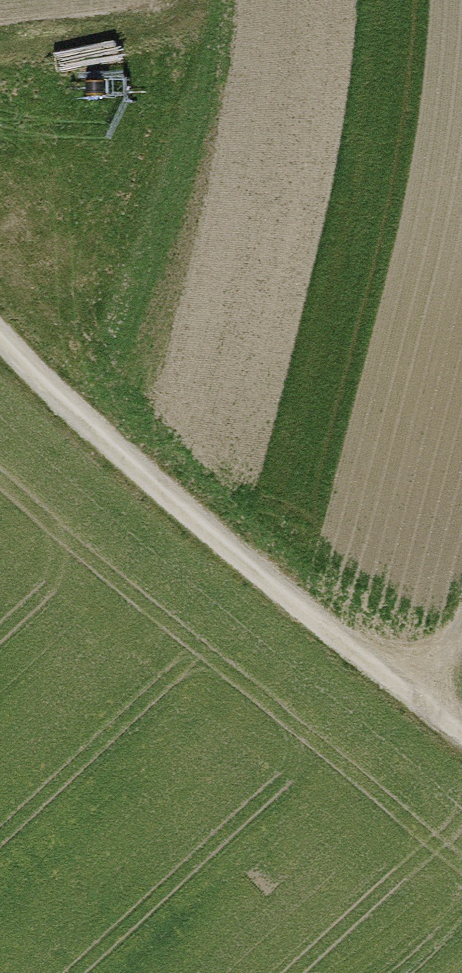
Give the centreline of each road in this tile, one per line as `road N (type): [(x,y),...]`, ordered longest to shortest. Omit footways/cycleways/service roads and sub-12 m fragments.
road 1 (track): [(0,339),(461,724)]
road 2 (track): [(170,0),(119,30),(0,40)]

